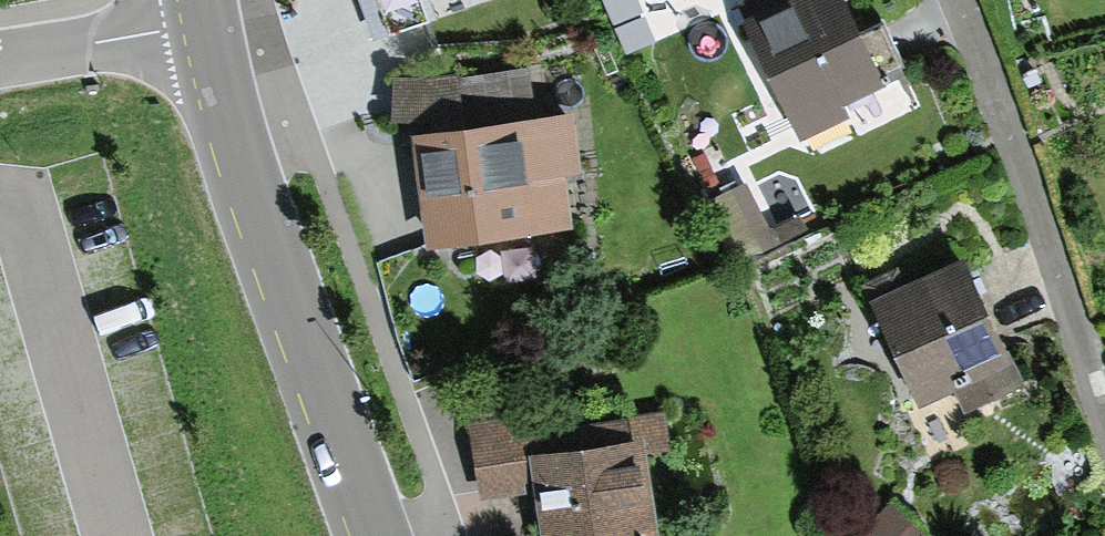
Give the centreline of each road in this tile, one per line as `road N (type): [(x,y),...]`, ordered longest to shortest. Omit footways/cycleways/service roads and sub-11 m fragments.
road 1 (tertiary): [(380,535),(244,162),(208,23)]
road 2 (residential): [(956,0),(1104,434)]
road 3 (residential): [(208,23),(0,52)]

